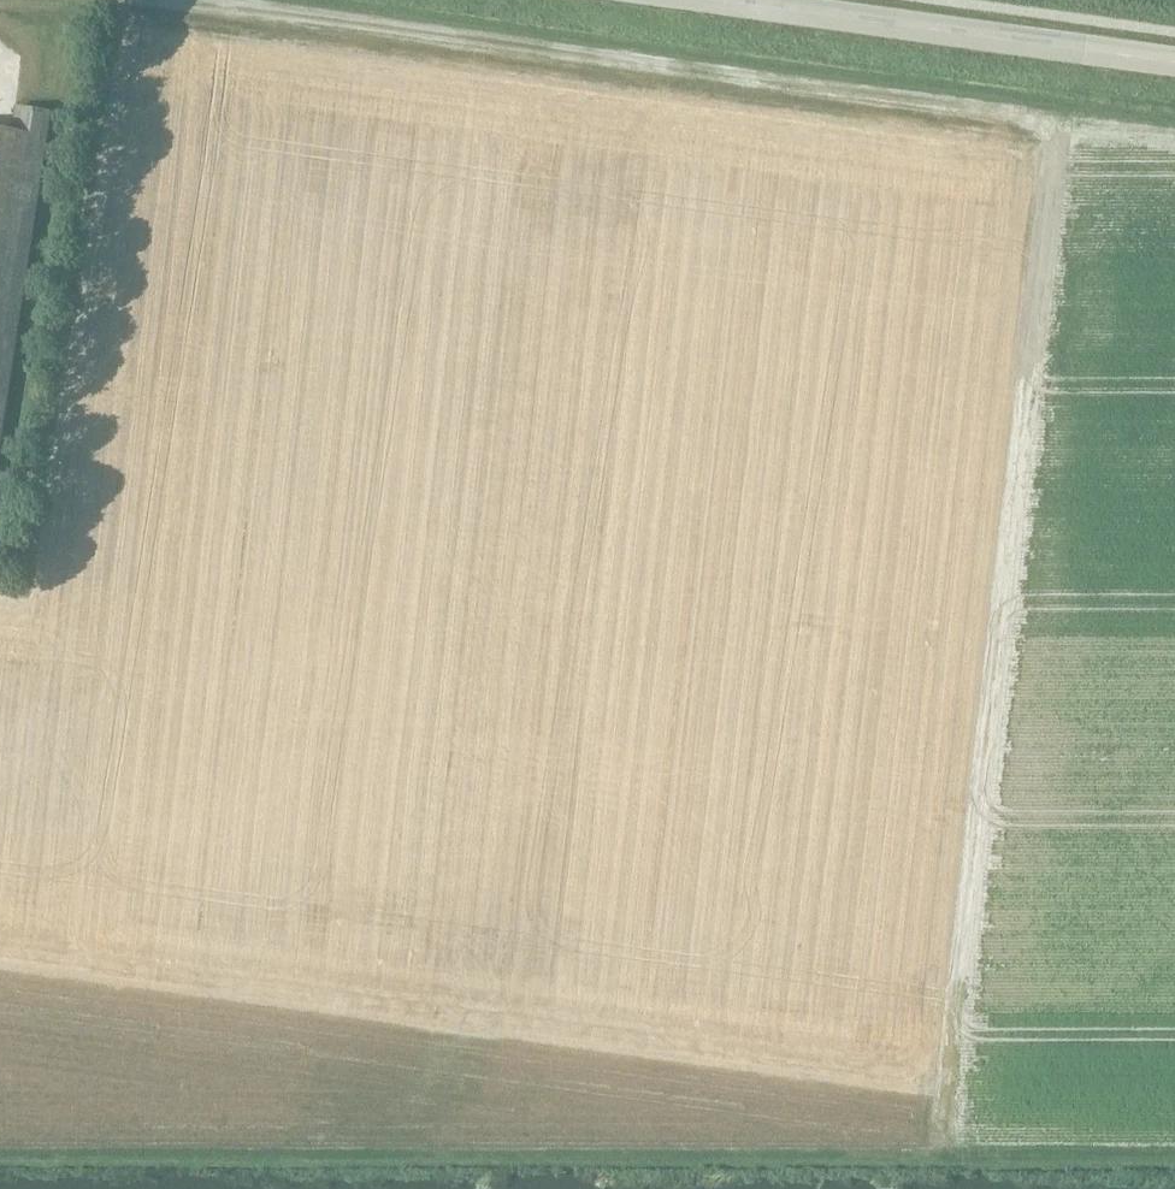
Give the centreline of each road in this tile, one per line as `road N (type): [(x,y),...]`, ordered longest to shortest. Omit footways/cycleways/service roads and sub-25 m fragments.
road 1 (primary): [(1174,62),(723,0)]

